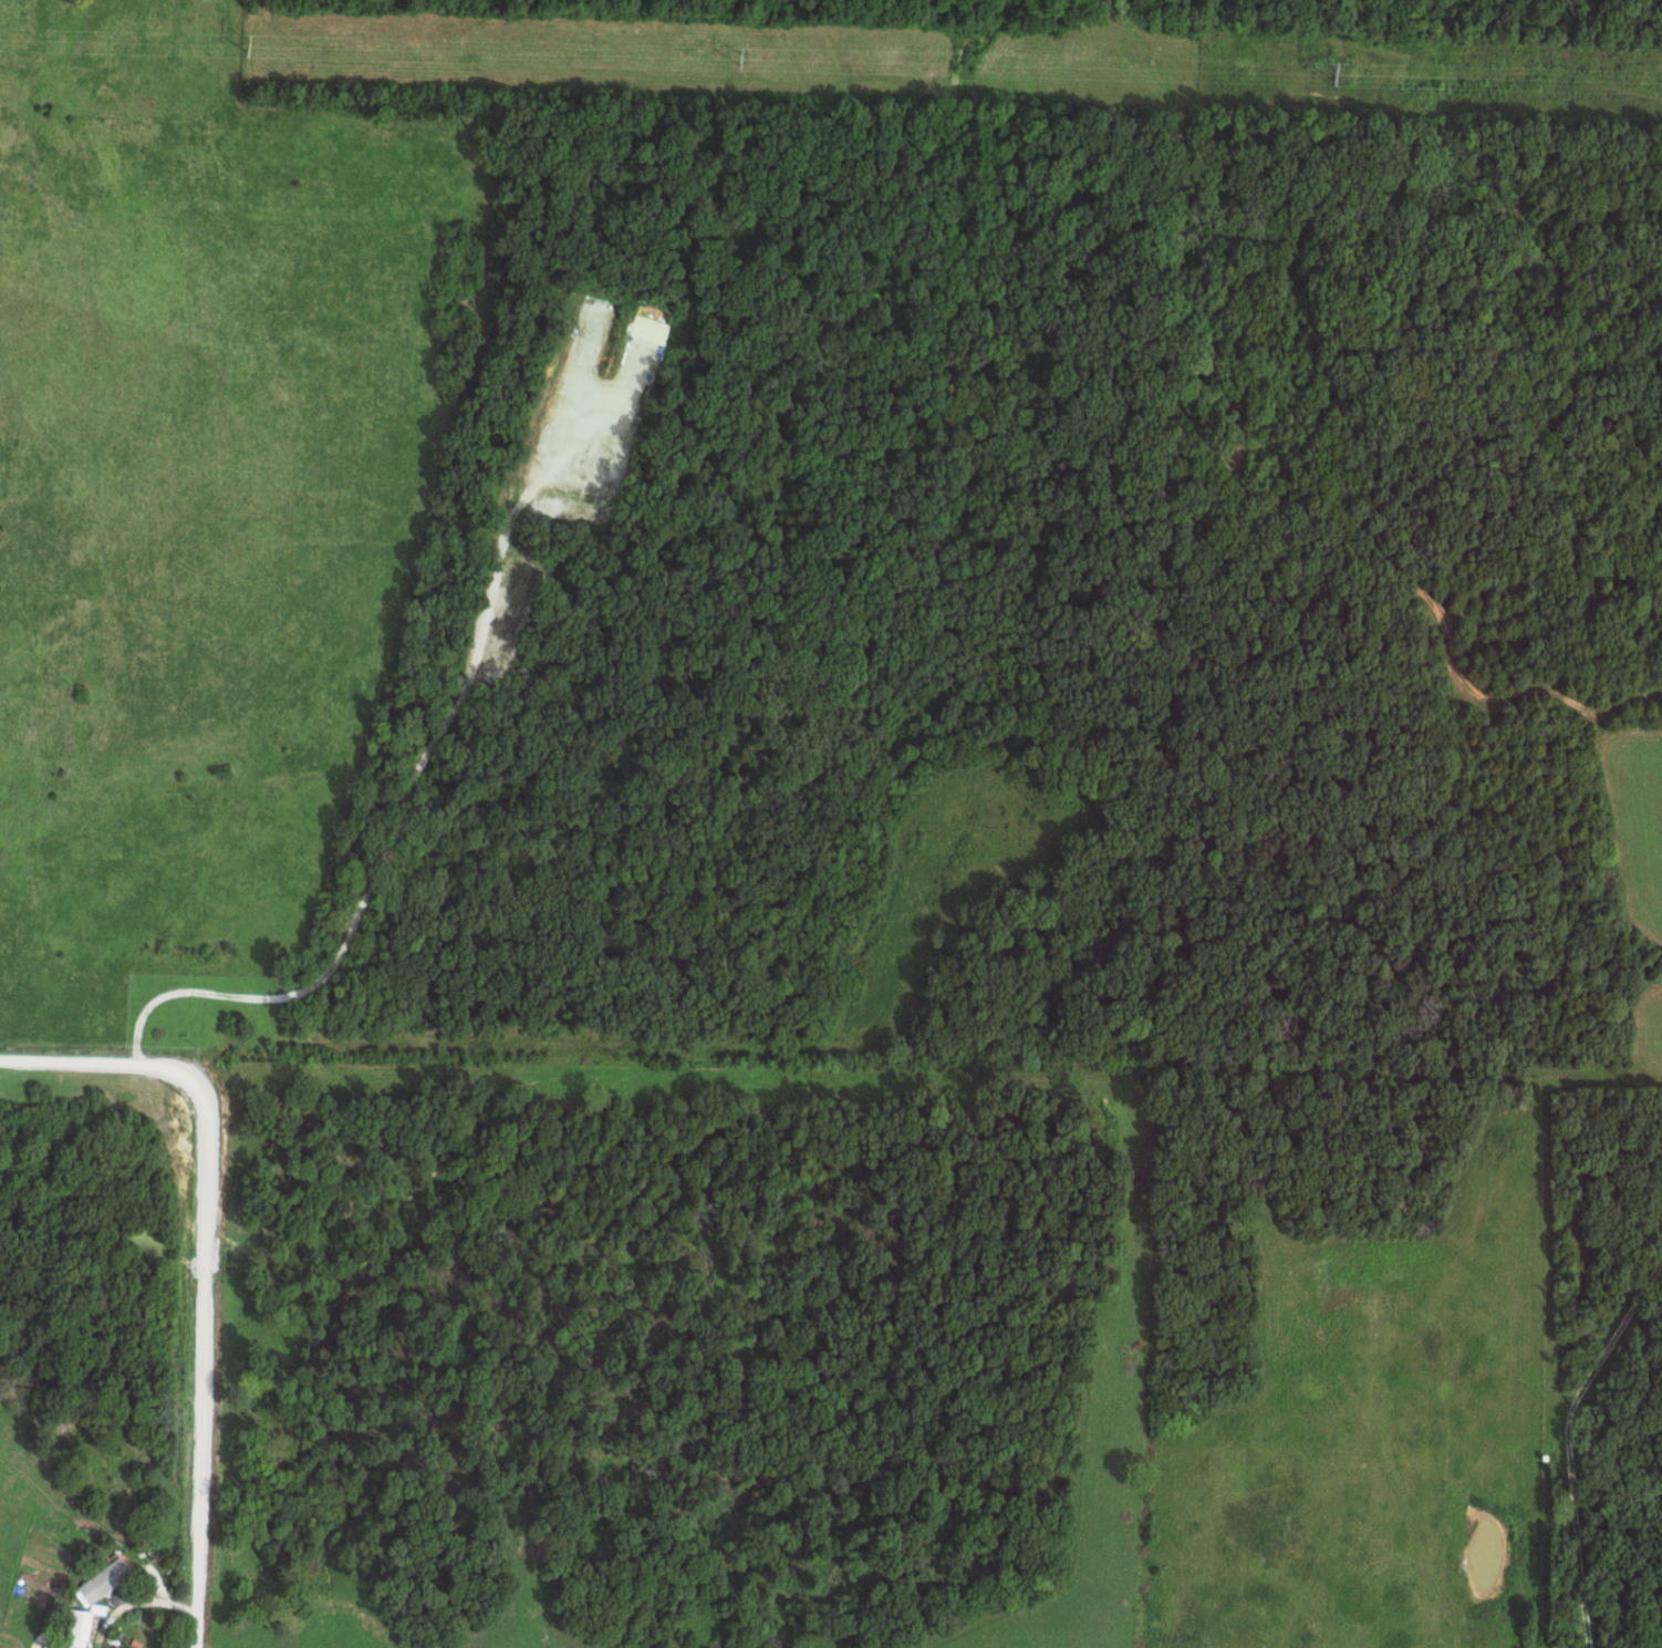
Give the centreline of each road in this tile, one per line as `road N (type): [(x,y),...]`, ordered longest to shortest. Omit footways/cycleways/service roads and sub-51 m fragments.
road 1 (residential): [(0,1054),(165,1054),(205,1070),(214,1108),(215,1213),(207,1453)]
road 2 (residential): [(1661,1225),(1554,1416),(1574,1647)]
road 3 (residential): [(207,1453),(200,1647)]

